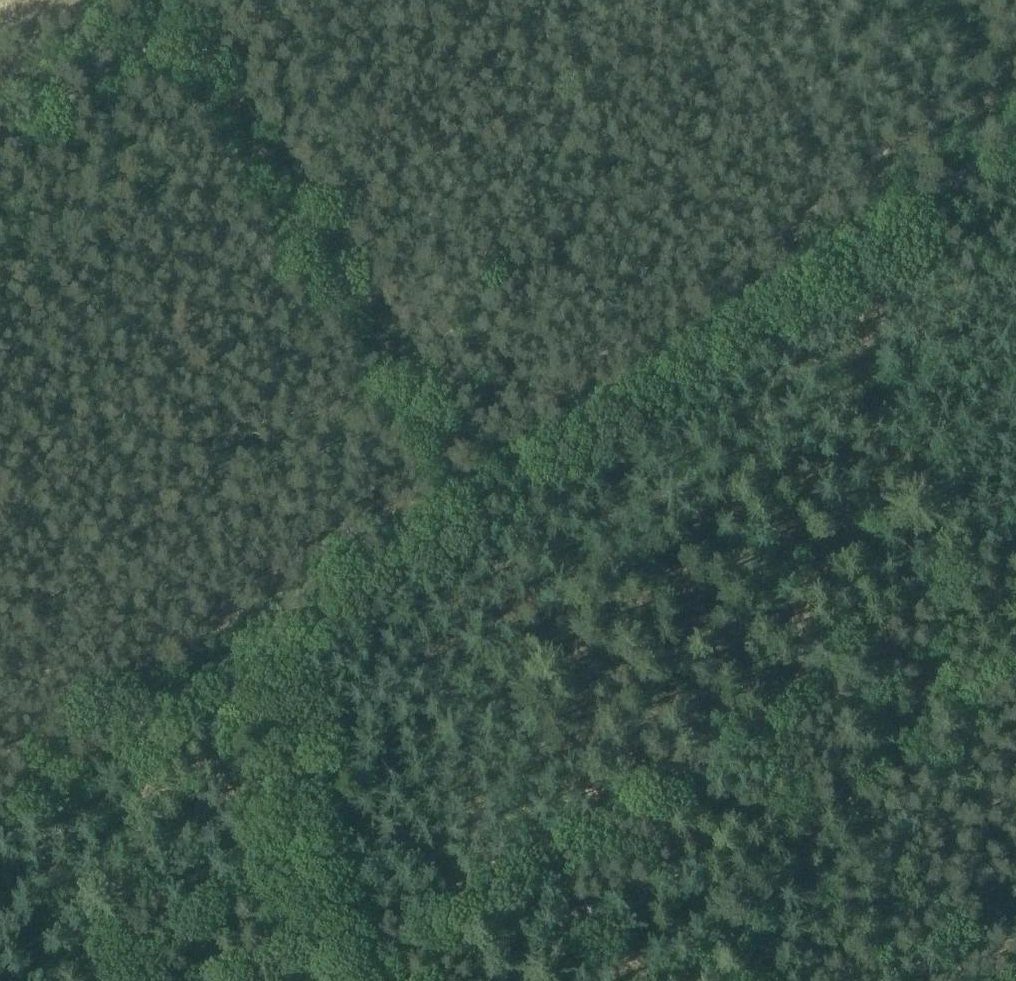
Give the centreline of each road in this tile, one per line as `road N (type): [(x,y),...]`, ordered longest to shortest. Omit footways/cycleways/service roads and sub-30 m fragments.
road 1 (track): [(146,693),(1015,140)]
road 2 (track): [(315,980),(1015,527)]
road 3 (track): [(161,44),(202,60),(471,481)]
road 4 (track): [(243,630),(296,733),(301,877),(338,980)]
road 5 (track): [(783,684),(808,775),(793,980)]
road 6 (track): [(0,794),(146,693)]

